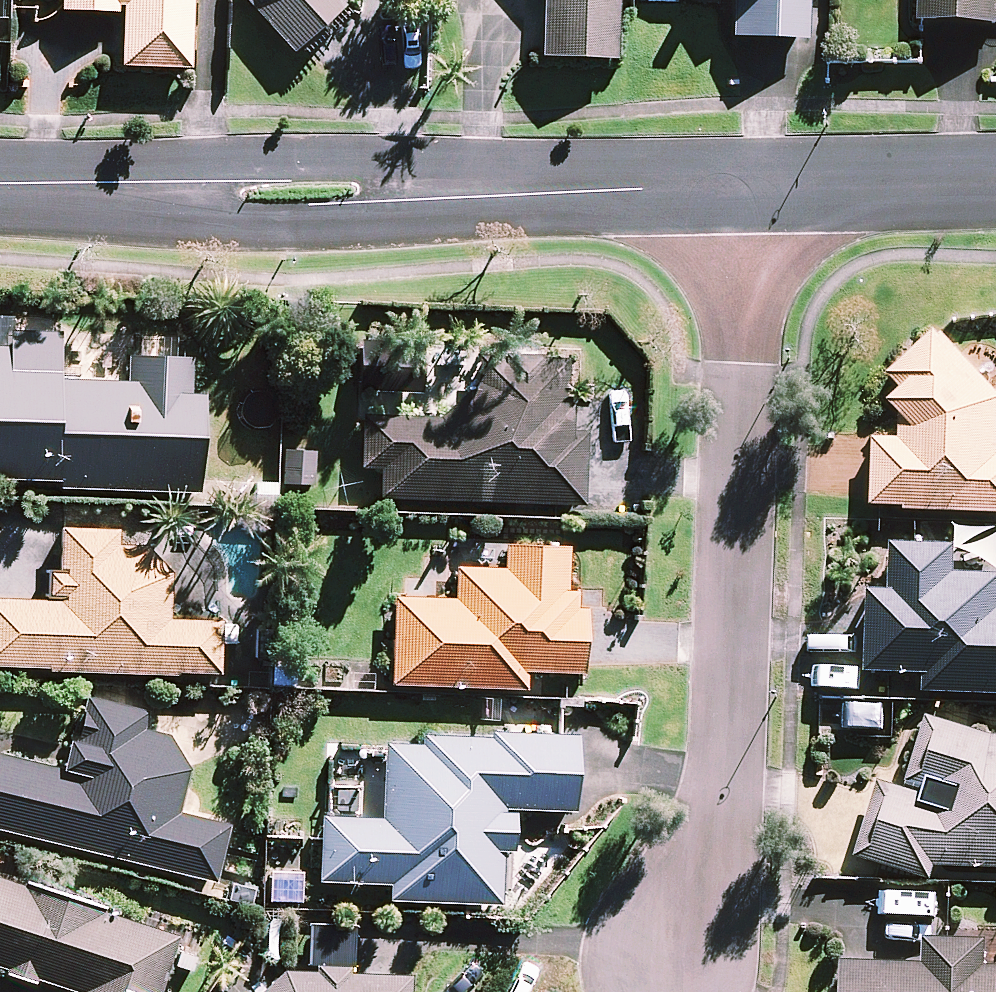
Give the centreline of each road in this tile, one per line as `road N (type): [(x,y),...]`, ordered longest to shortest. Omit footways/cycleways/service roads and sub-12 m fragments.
road 1 (residential): [(690,955),(728,812),(759,187)]
road 2 (residential): [(0,192),(305,197),(759,187)]
road 3 (residential): [(759,187),(995,183)]

